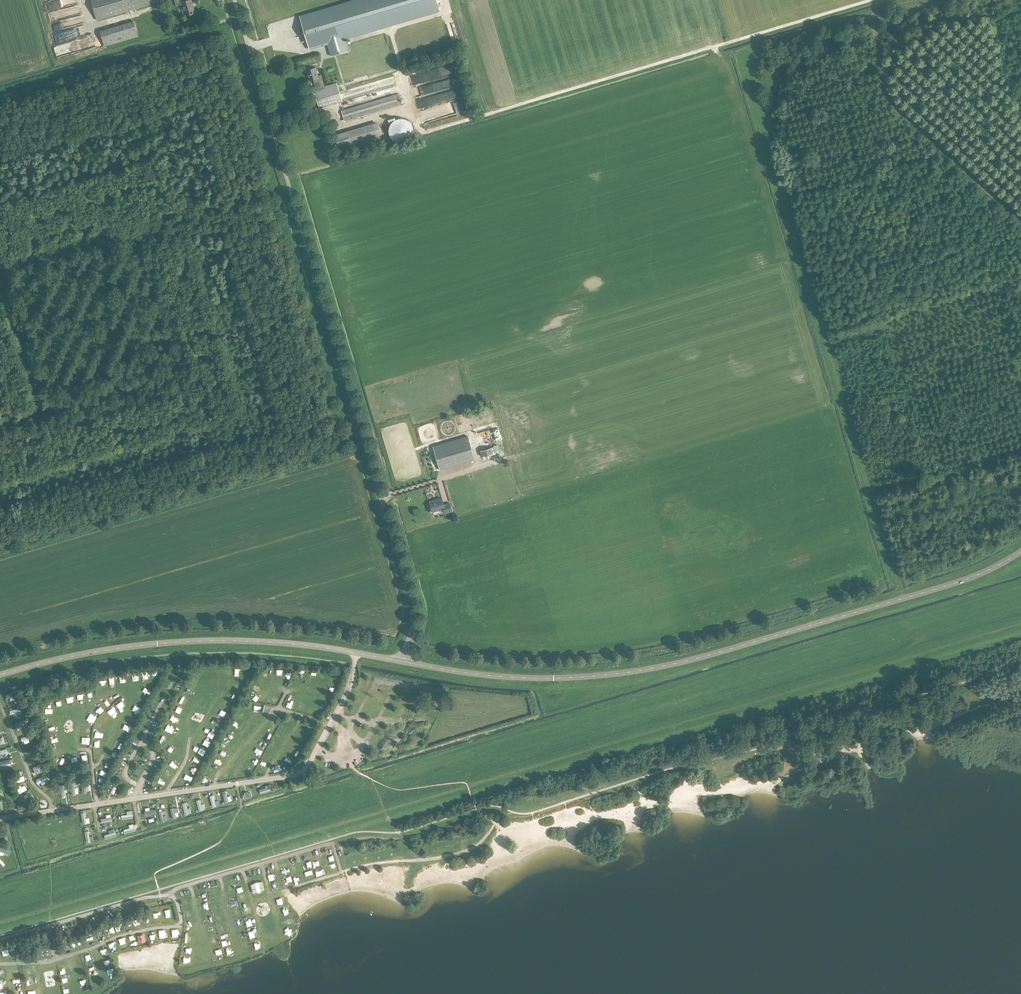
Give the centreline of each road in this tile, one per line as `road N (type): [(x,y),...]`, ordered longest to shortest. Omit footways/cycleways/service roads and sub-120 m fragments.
road 1 (unclassified): [(405,662),(413,606),(232,0)]
road 2 (unclassified): [(405,662),(504,676),(655,669),(963,582),(1020,552)]
road 3 (unclassified): [(0,675),(99,651),(202,640),(299,644),(405,662)]

